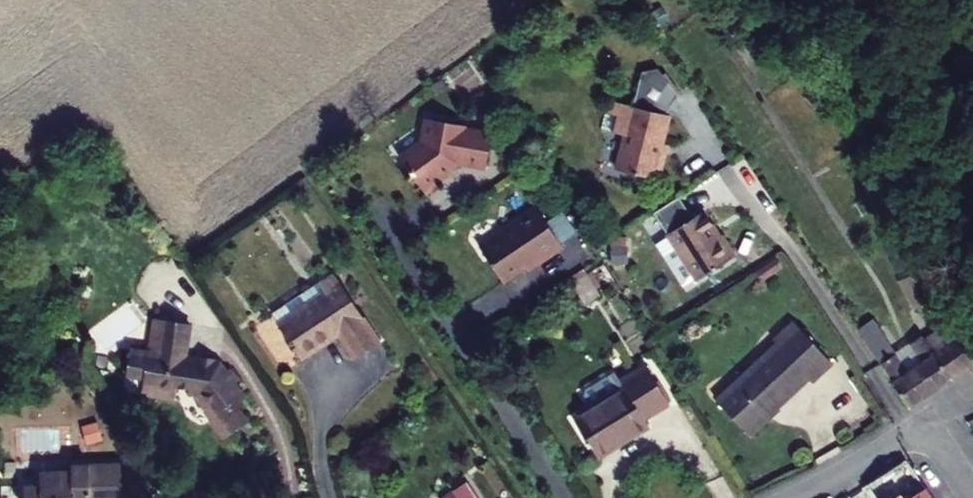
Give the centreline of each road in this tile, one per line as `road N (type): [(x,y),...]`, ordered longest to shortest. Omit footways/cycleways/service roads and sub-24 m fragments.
road 1 (residential): [(794,497),(916,437)]

